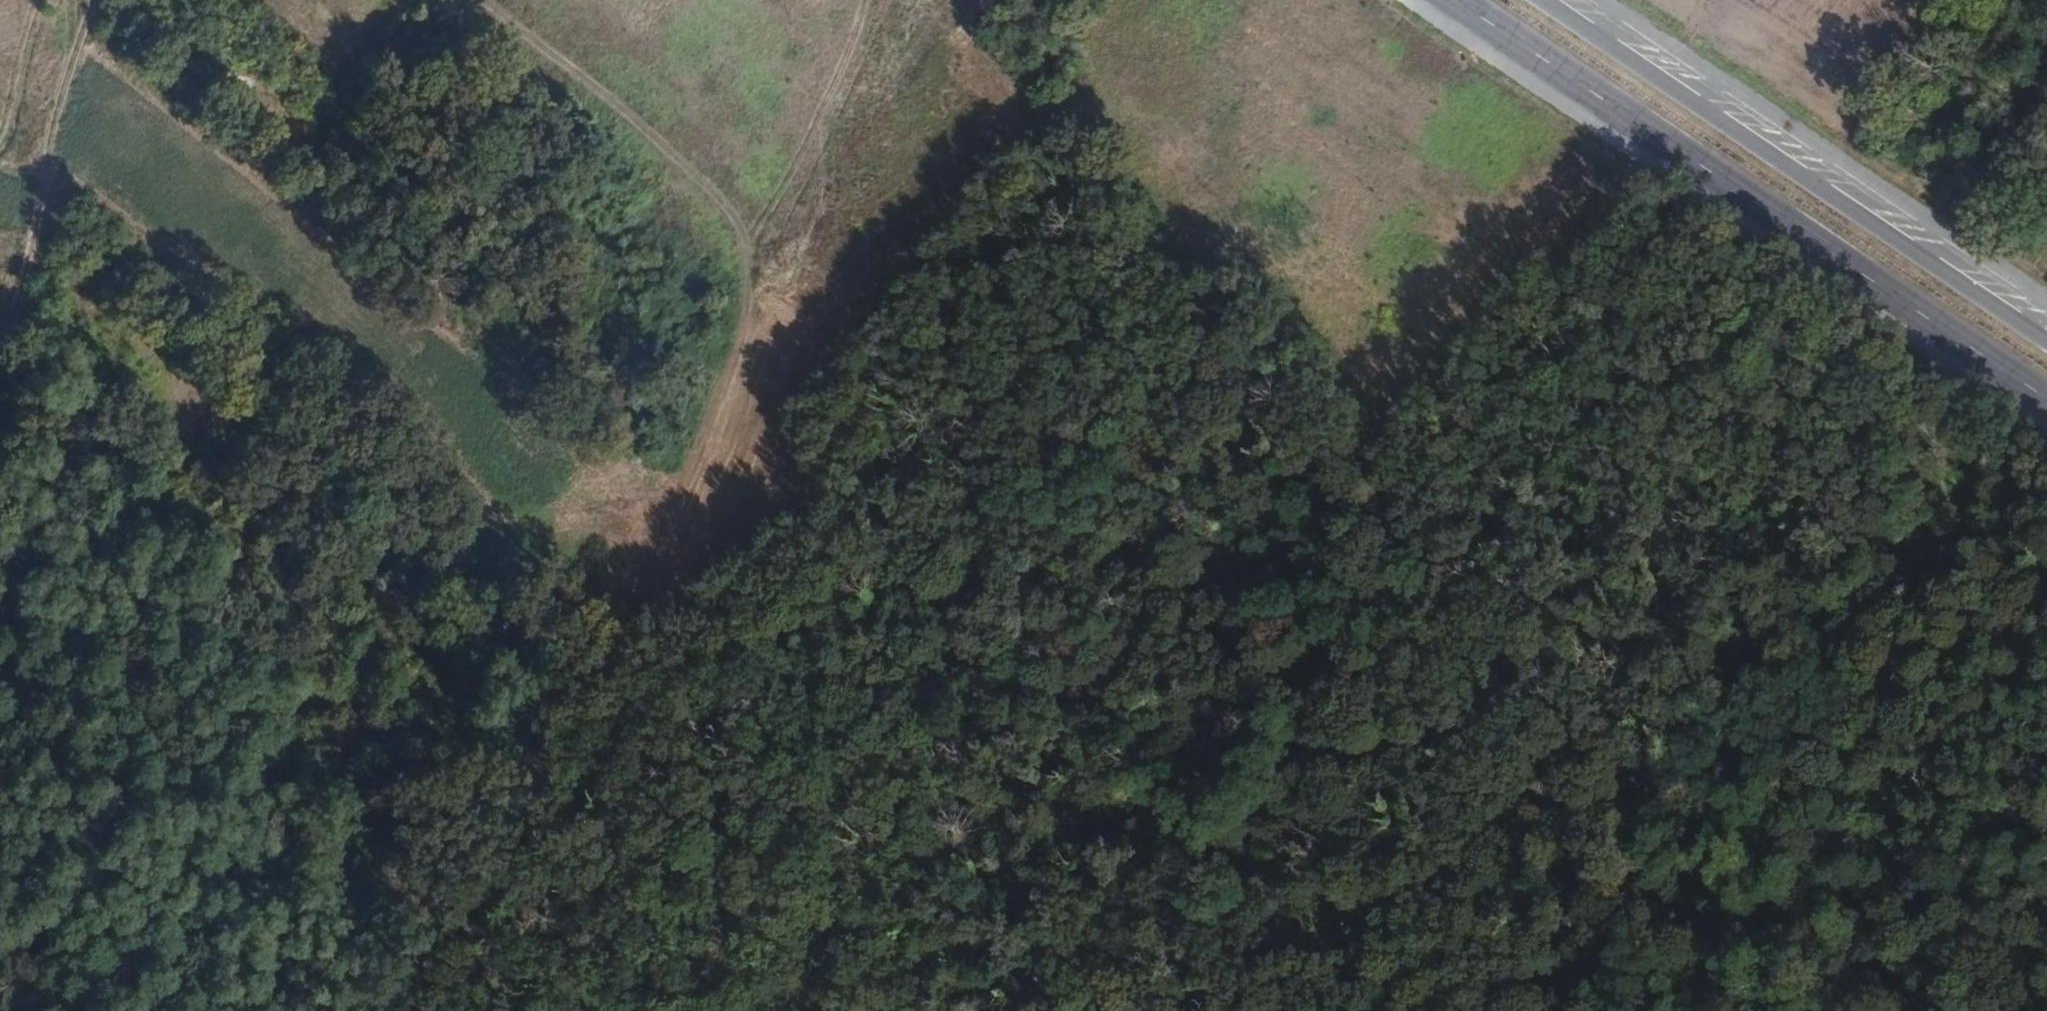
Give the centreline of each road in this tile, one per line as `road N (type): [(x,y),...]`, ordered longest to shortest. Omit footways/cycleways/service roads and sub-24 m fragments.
road 1 (track): [(702,1010),(622,702),(651,559),(675,493),(745,319),(861,90),(897,0)]
road 2 (primary): [(1456,0),(2046,400)]
road 3 (primary): [(2046,341),(1542,0)]
road 4 (track): [(478,0),(647,130),(747,225),(758,261),(745,319)]
road 5 (track): [(97,0),(60,93),(0,373)]

